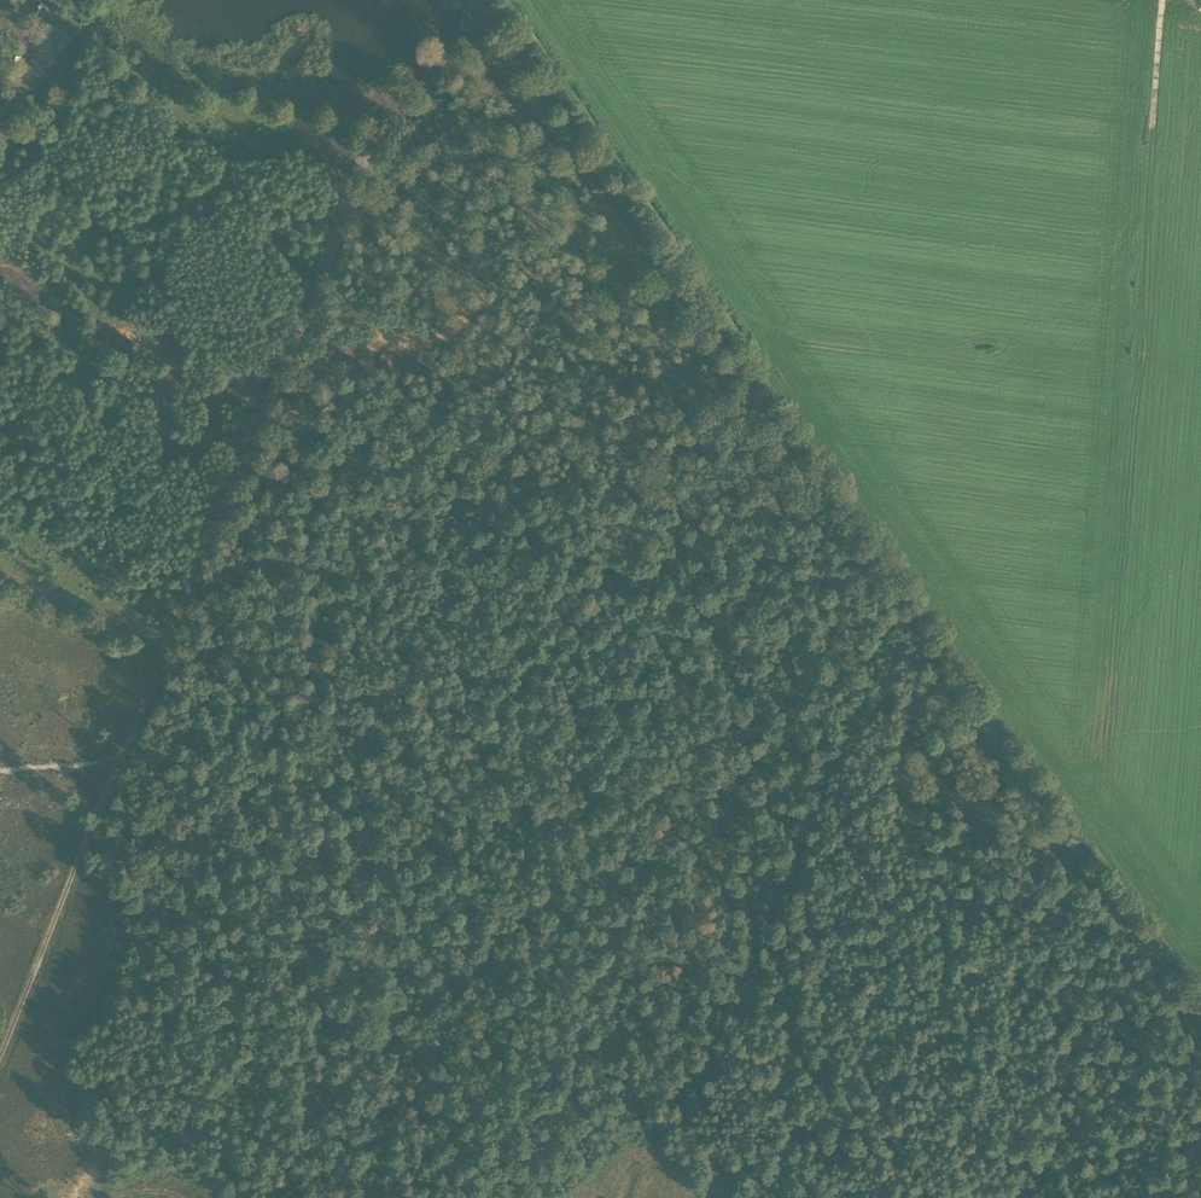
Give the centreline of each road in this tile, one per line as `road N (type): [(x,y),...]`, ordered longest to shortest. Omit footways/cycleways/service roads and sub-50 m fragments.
road 1 (track): [(0,1049),(112,761)]

